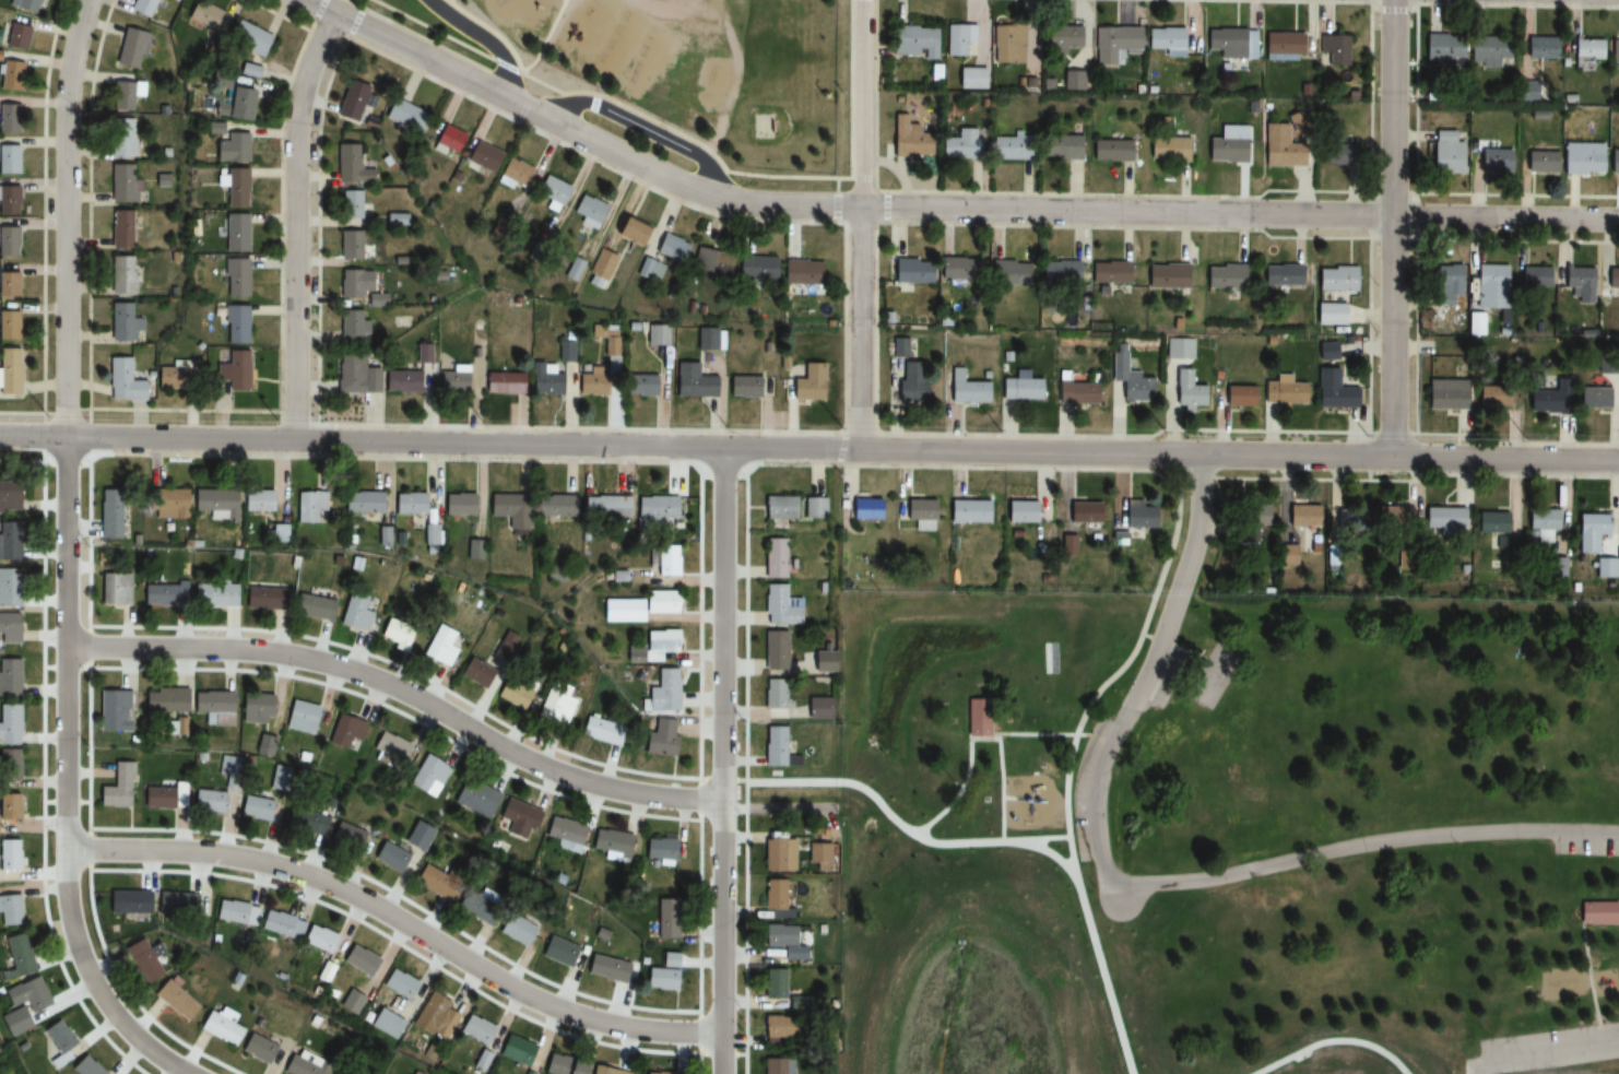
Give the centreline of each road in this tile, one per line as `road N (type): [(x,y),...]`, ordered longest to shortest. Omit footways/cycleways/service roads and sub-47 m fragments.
road 1 (tertiary): [(0,435),(1618,458)]
road 2 (residential): [(310,0),(679,184),(733,200),(1618,219)]
road 3 (residential): [(91,0),(69,131),(67,887),(78,943),(106,1002),(146,1047),(189,1073)]
road 4 (residential): [(67,648),(292,657),(393,687),(559,774),(617,790),(829,799)]
road 5 (residential): [(66,850),(187,851),(314,876),(560,1006),(643,1028),(724,1032)]
road 6 (residential): [(723,448),(724,1073)]
road 7 (residential): [(1394,0),(1392,455)]
road 8 (residential): [(863,0),(856,449)]
road 9 (residential): [(334,13),(307,75),(297,127),(296,440)]

